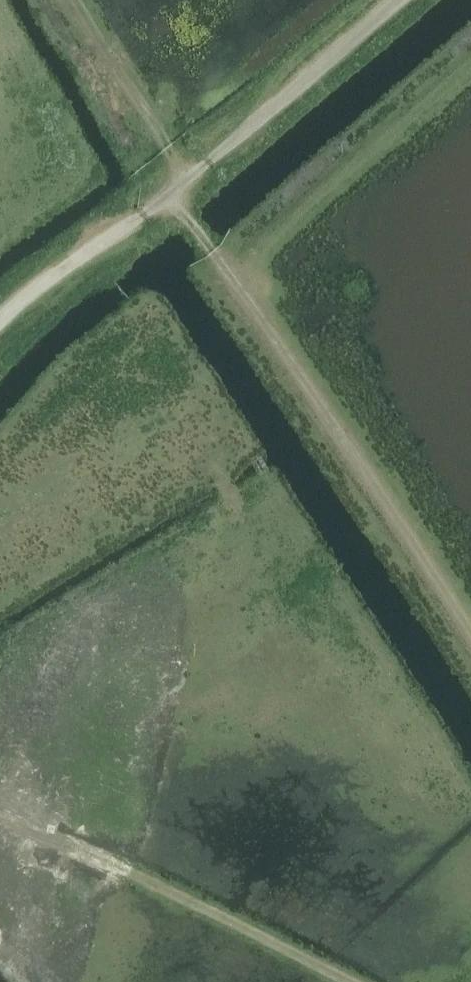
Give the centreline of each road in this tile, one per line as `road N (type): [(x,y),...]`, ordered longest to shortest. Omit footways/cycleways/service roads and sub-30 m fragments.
road 1 (track): [(67,0),(179,206),(470,634)]
road 2 (track): [(0,322),(174,192),(398,0)]
road 3 (track): [(0,822),(73,847),(344,981)]

